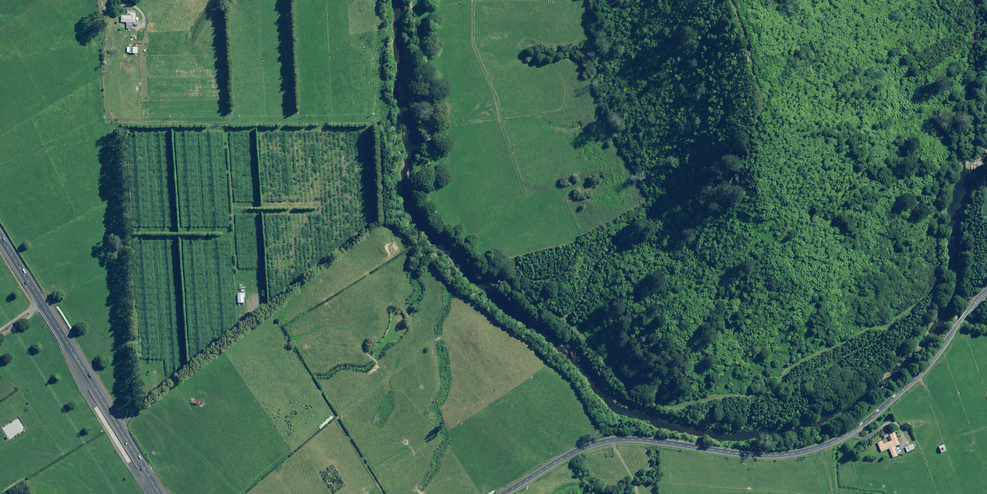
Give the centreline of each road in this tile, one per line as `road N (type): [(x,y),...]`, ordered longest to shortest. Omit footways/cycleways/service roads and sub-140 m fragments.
road 1 (track): [(972,32),(973,120),(936,196),(932,292),(889,325),(798,363),(769,390),(669,407),(630,386),(568,321),(437,230),(419,205),(431,109),(410,0)]
road 2 (unclassified): [(503,493),(605,443),(794,455),(845,439),(920,374),(986,291)]
road 3 (trunk): [(0,237),(159,493)]

